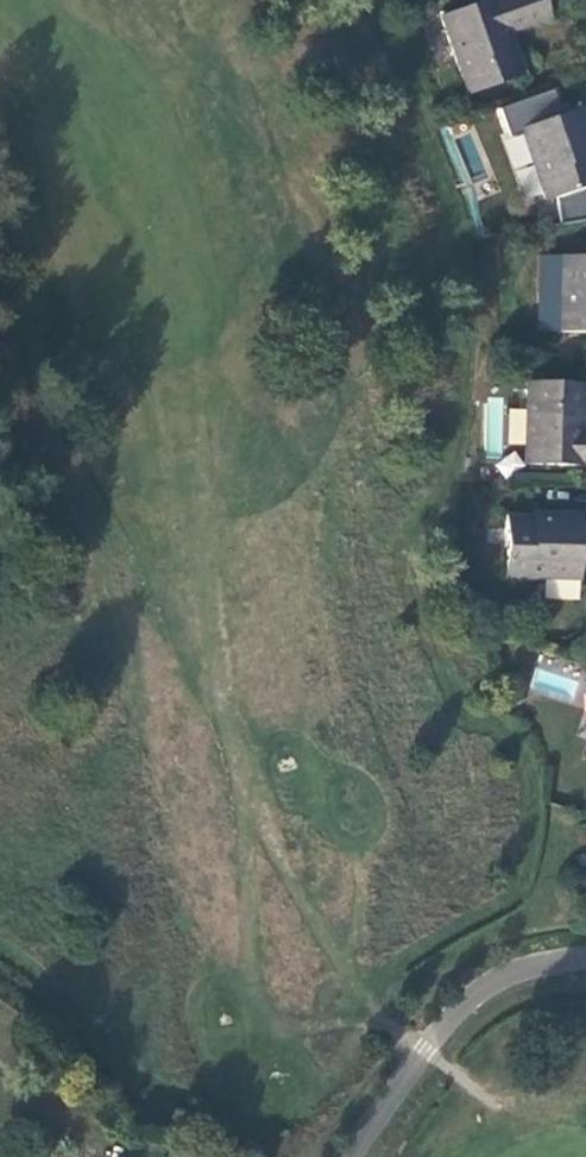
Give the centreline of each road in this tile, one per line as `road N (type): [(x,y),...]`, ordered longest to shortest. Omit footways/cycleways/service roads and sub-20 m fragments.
road 1 (residential): [(585,961),(504,977),(426,1048),(350,1156)]

